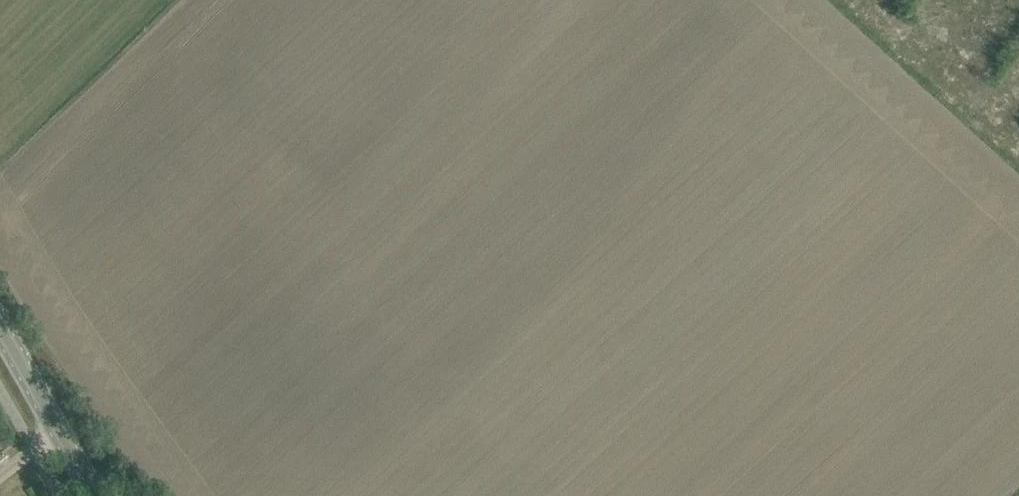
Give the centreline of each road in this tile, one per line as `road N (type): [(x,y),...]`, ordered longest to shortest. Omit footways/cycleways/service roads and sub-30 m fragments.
road 1 (tertiary): [(92,495),(0,333)]

